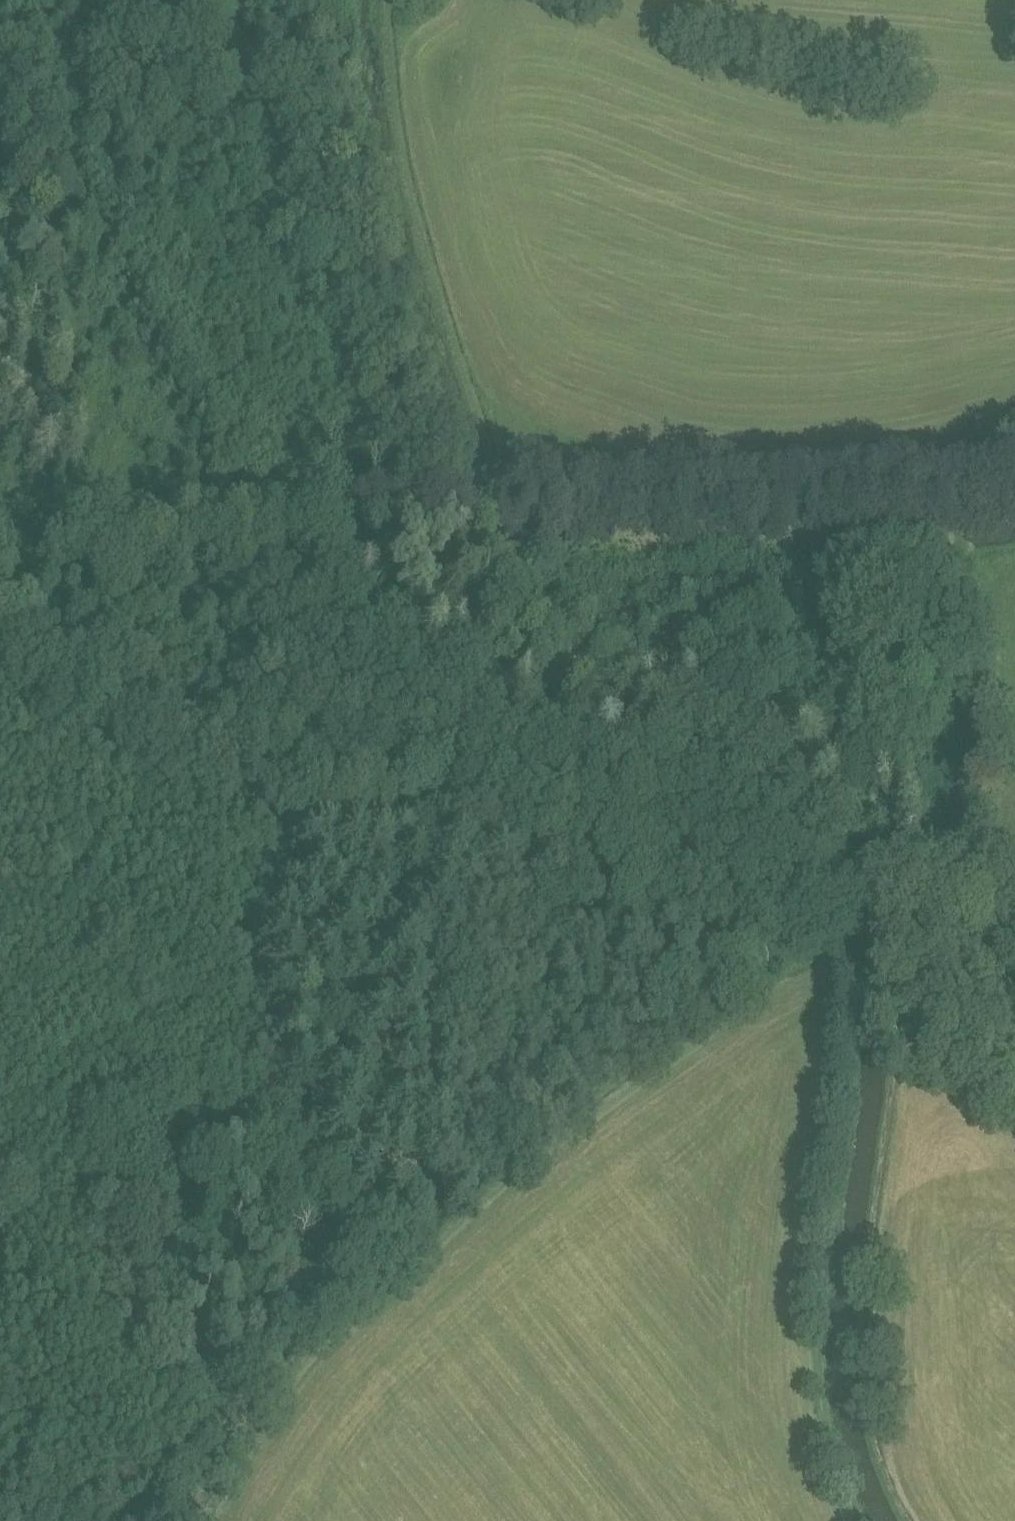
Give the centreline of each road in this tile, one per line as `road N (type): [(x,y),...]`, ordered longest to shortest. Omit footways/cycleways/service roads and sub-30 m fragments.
road 1 (unclassified): [(1014,498),(223,526),(108,546),(0,589)]

